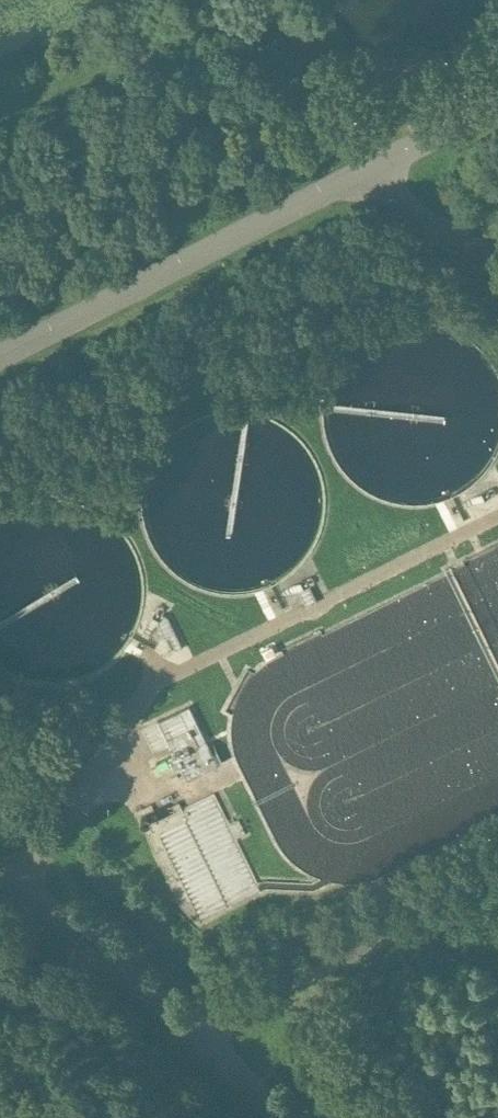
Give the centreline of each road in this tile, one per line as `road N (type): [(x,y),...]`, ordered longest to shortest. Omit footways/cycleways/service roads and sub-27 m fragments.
road 1 (unclassified): [(0,353),(497,103)]
road 2 (unclassified): [(0,875),(202,1035),(291,1117)]

